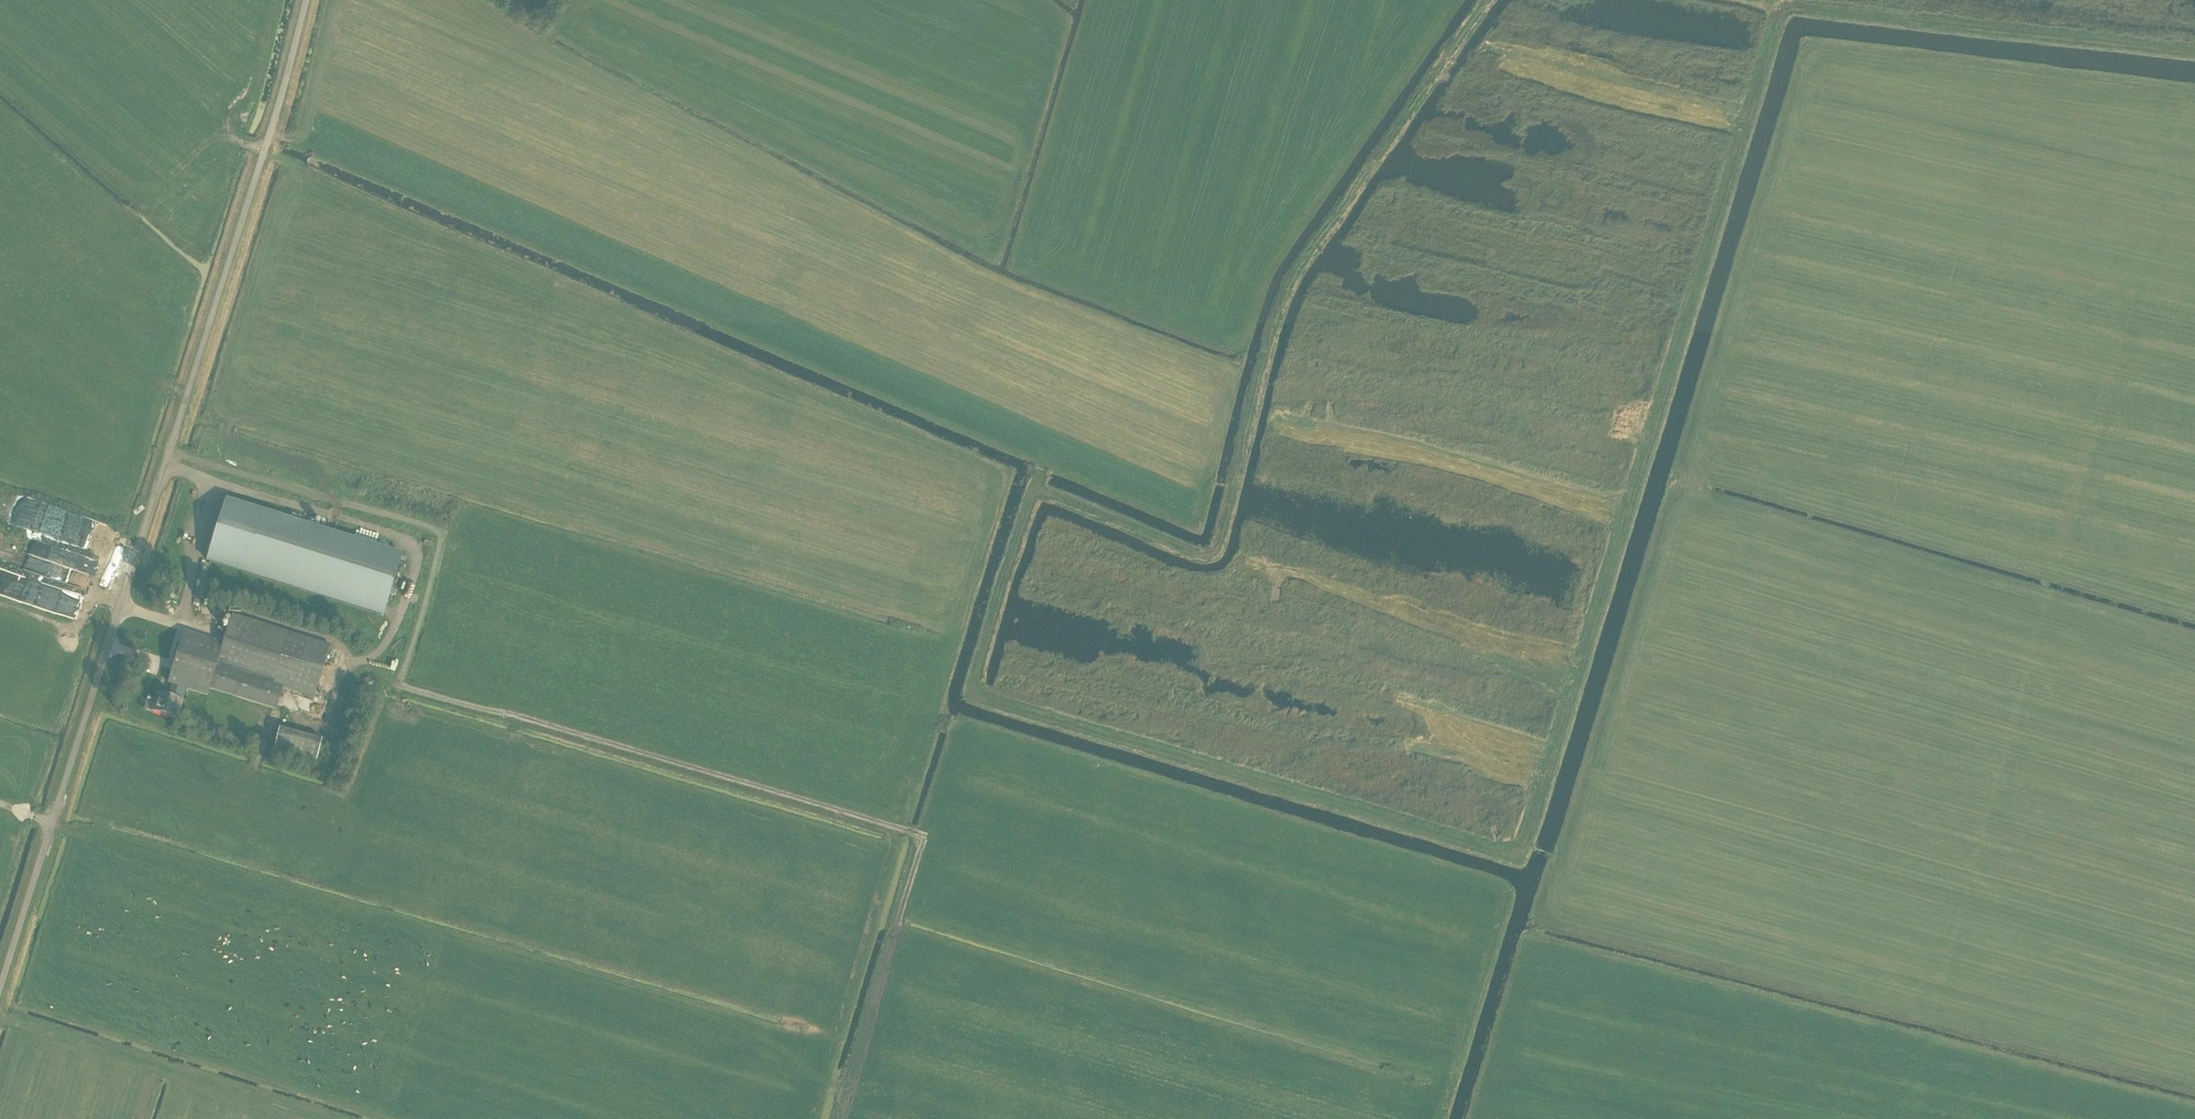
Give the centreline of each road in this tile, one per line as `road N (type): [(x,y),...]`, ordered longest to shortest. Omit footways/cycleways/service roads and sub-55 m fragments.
road 1 (unclassified): [(0,988),(306,0)]

